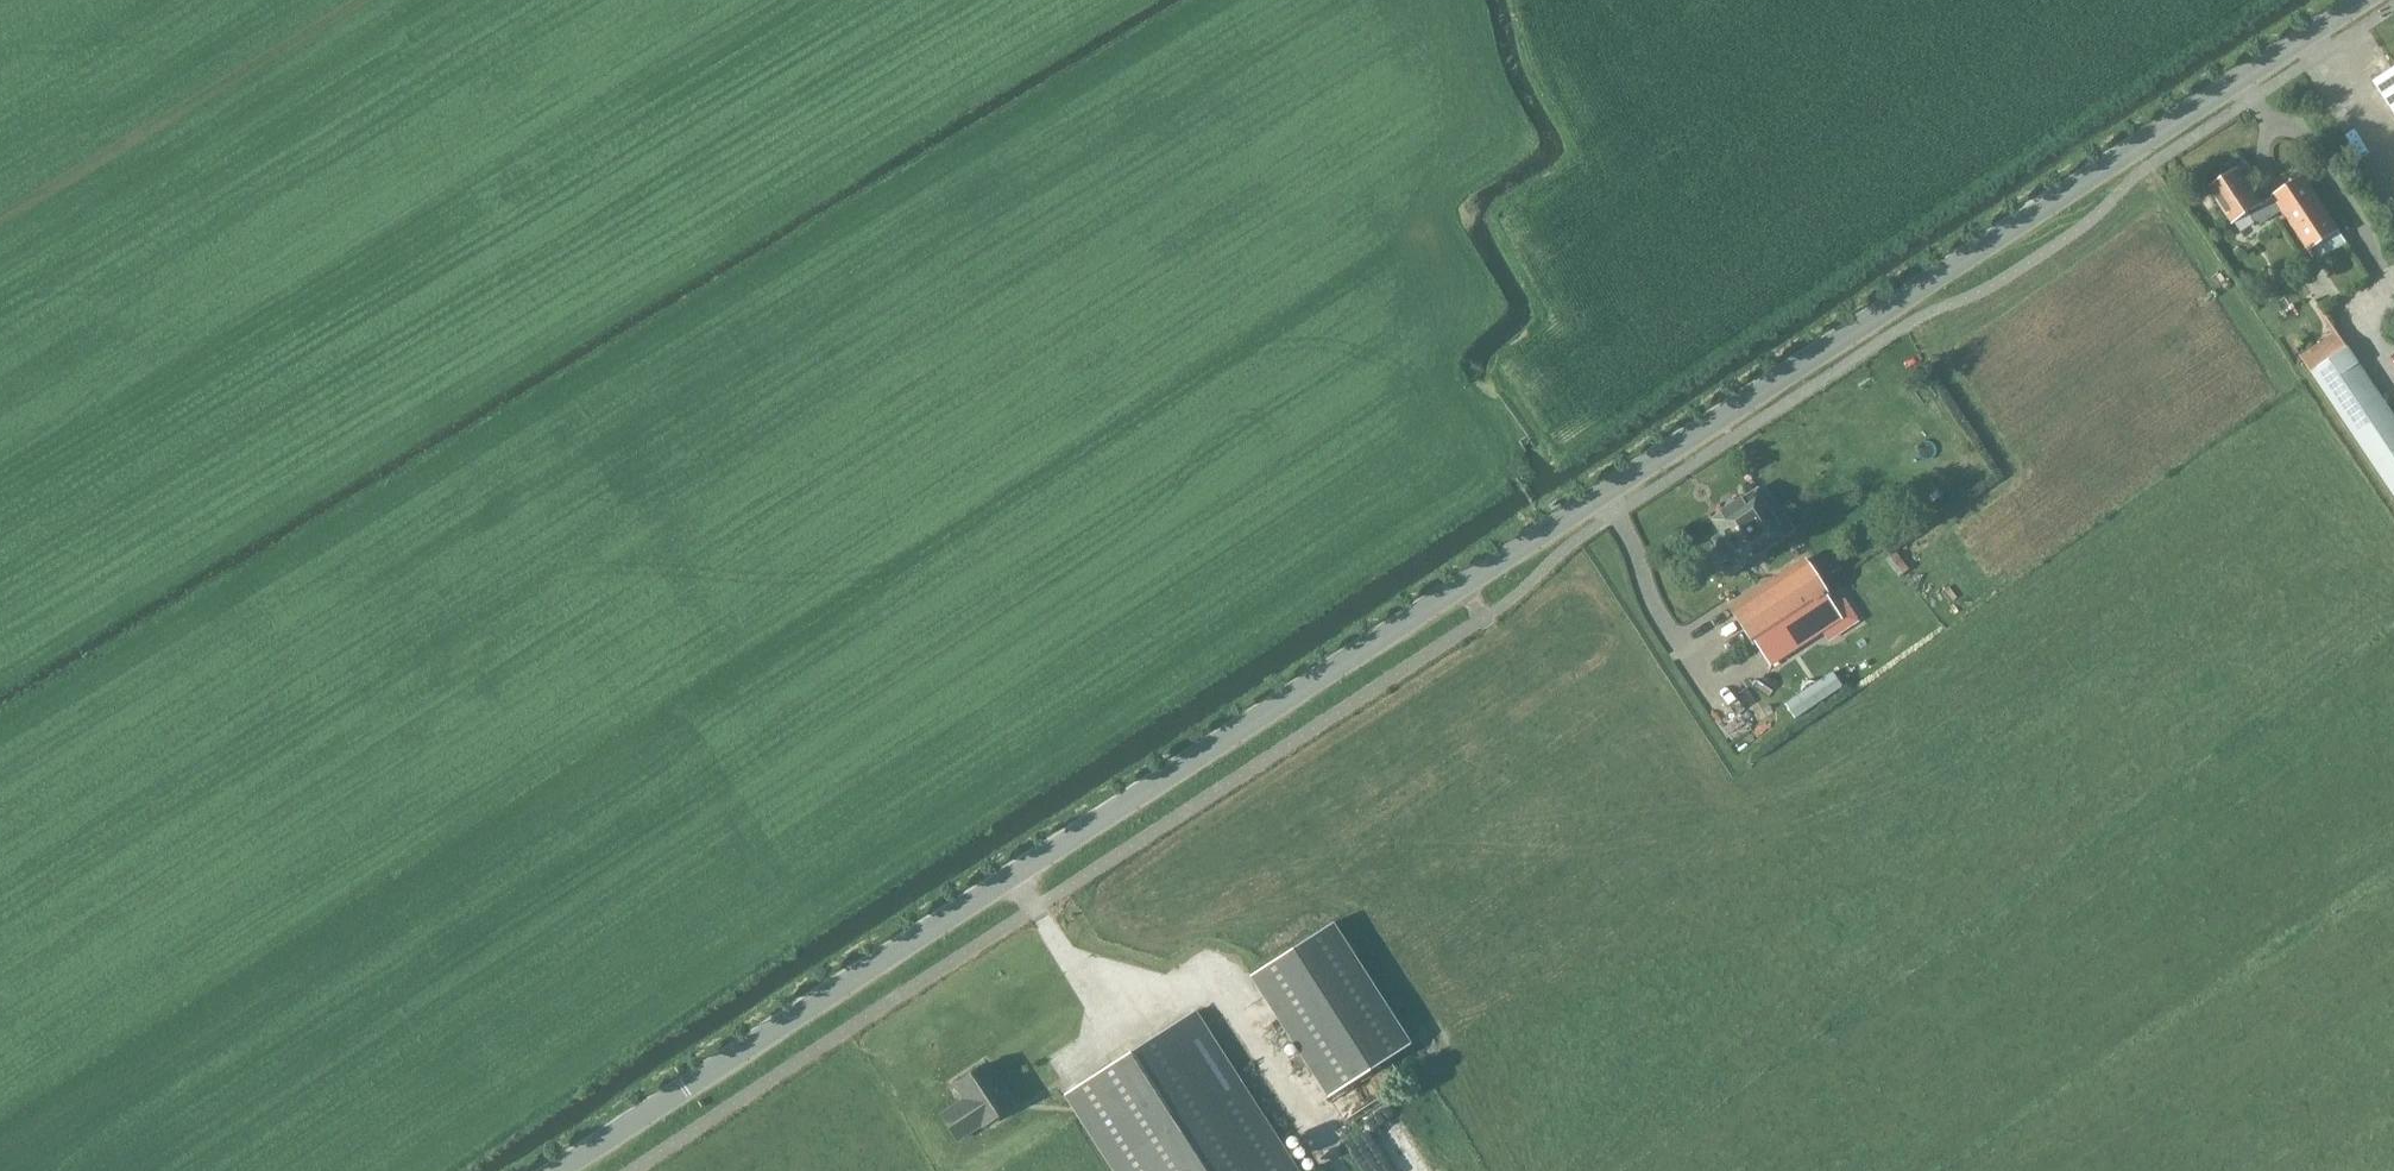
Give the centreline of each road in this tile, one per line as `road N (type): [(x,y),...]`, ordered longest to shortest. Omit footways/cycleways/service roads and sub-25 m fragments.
road 1 (tertiary): [(554,1170),(2361,0)]
road 2 (track): [(1021,872),(1091,989),(1218,986),(1333,1170)]

